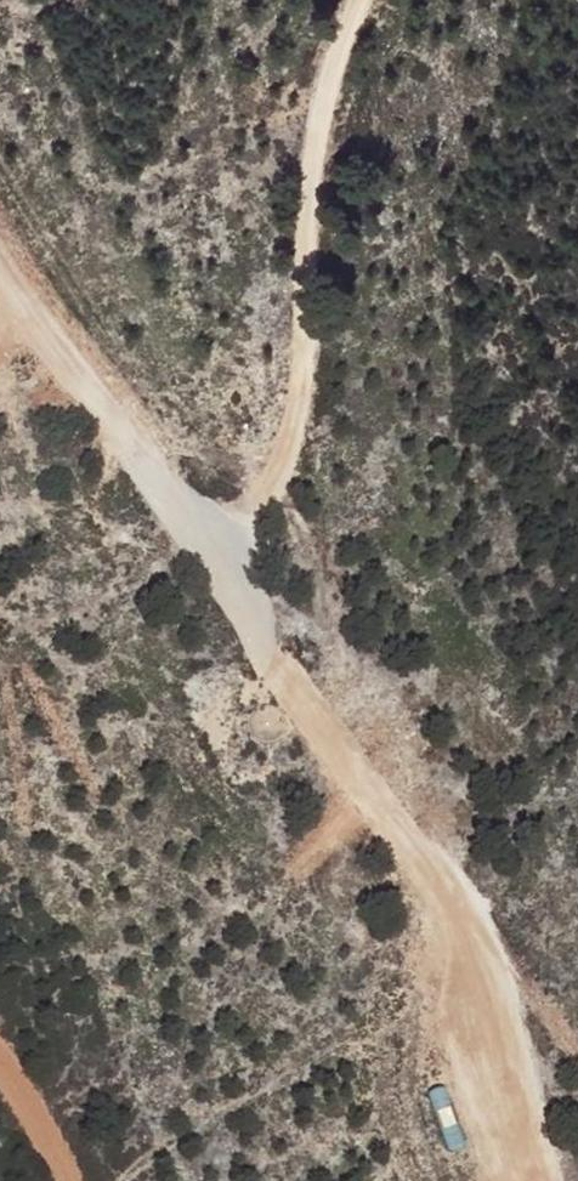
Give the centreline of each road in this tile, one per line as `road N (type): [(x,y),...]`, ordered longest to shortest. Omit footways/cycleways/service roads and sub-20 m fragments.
road 1 (track): [(0,257),(280,673),(481,915),(549,1180)]
road 2 (track): [(356,0),(340,37),(308,394),(259,516),(207,563)]
road 3 (track): [(0,1074),(72,1180)]

